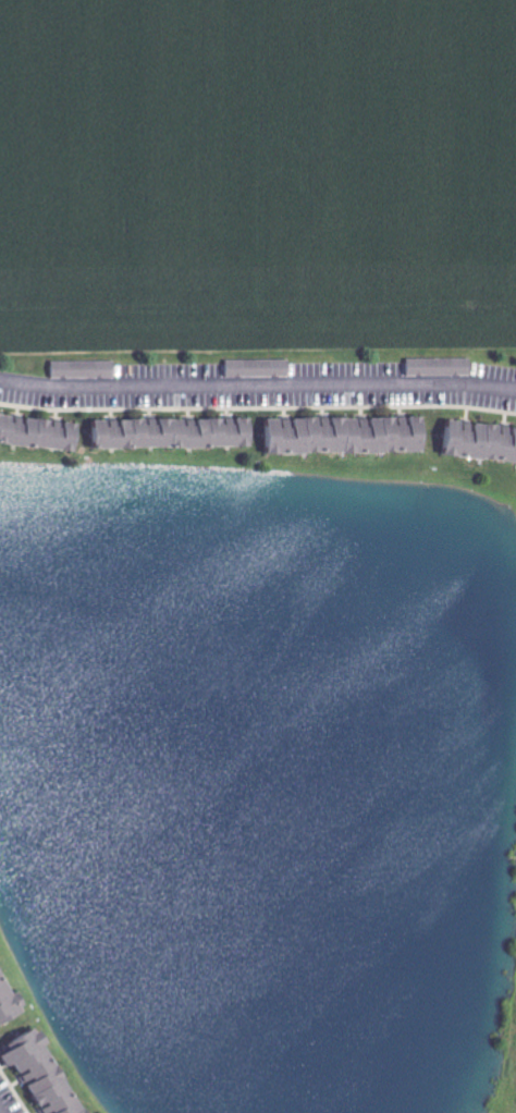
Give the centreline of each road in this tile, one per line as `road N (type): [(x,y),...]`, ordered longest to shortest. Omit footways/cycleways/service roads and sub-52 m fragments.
road 1 (residential): [(515,388),(0,381)]

